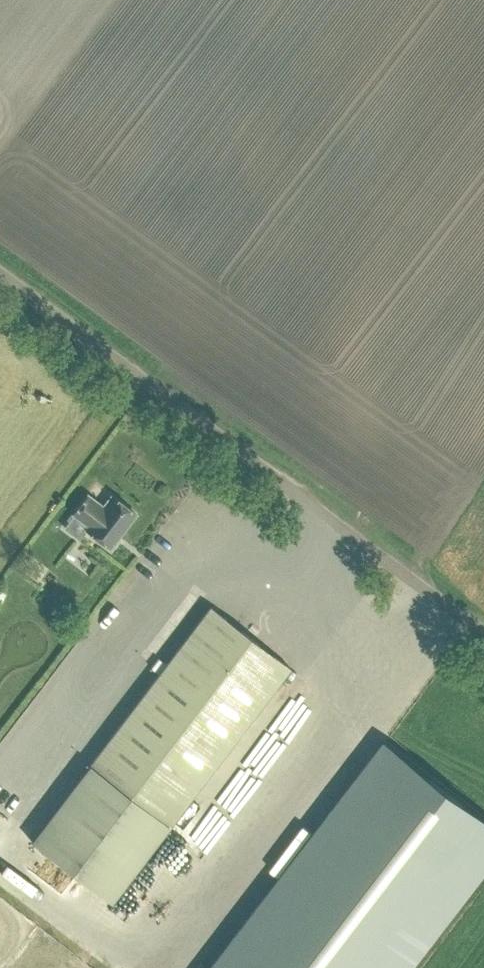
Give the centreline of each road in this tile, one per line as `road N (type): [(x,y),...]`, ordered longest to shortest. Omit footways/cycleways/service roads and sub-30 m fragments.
road 1 (unclassified): [(483,631),(0,270)]

